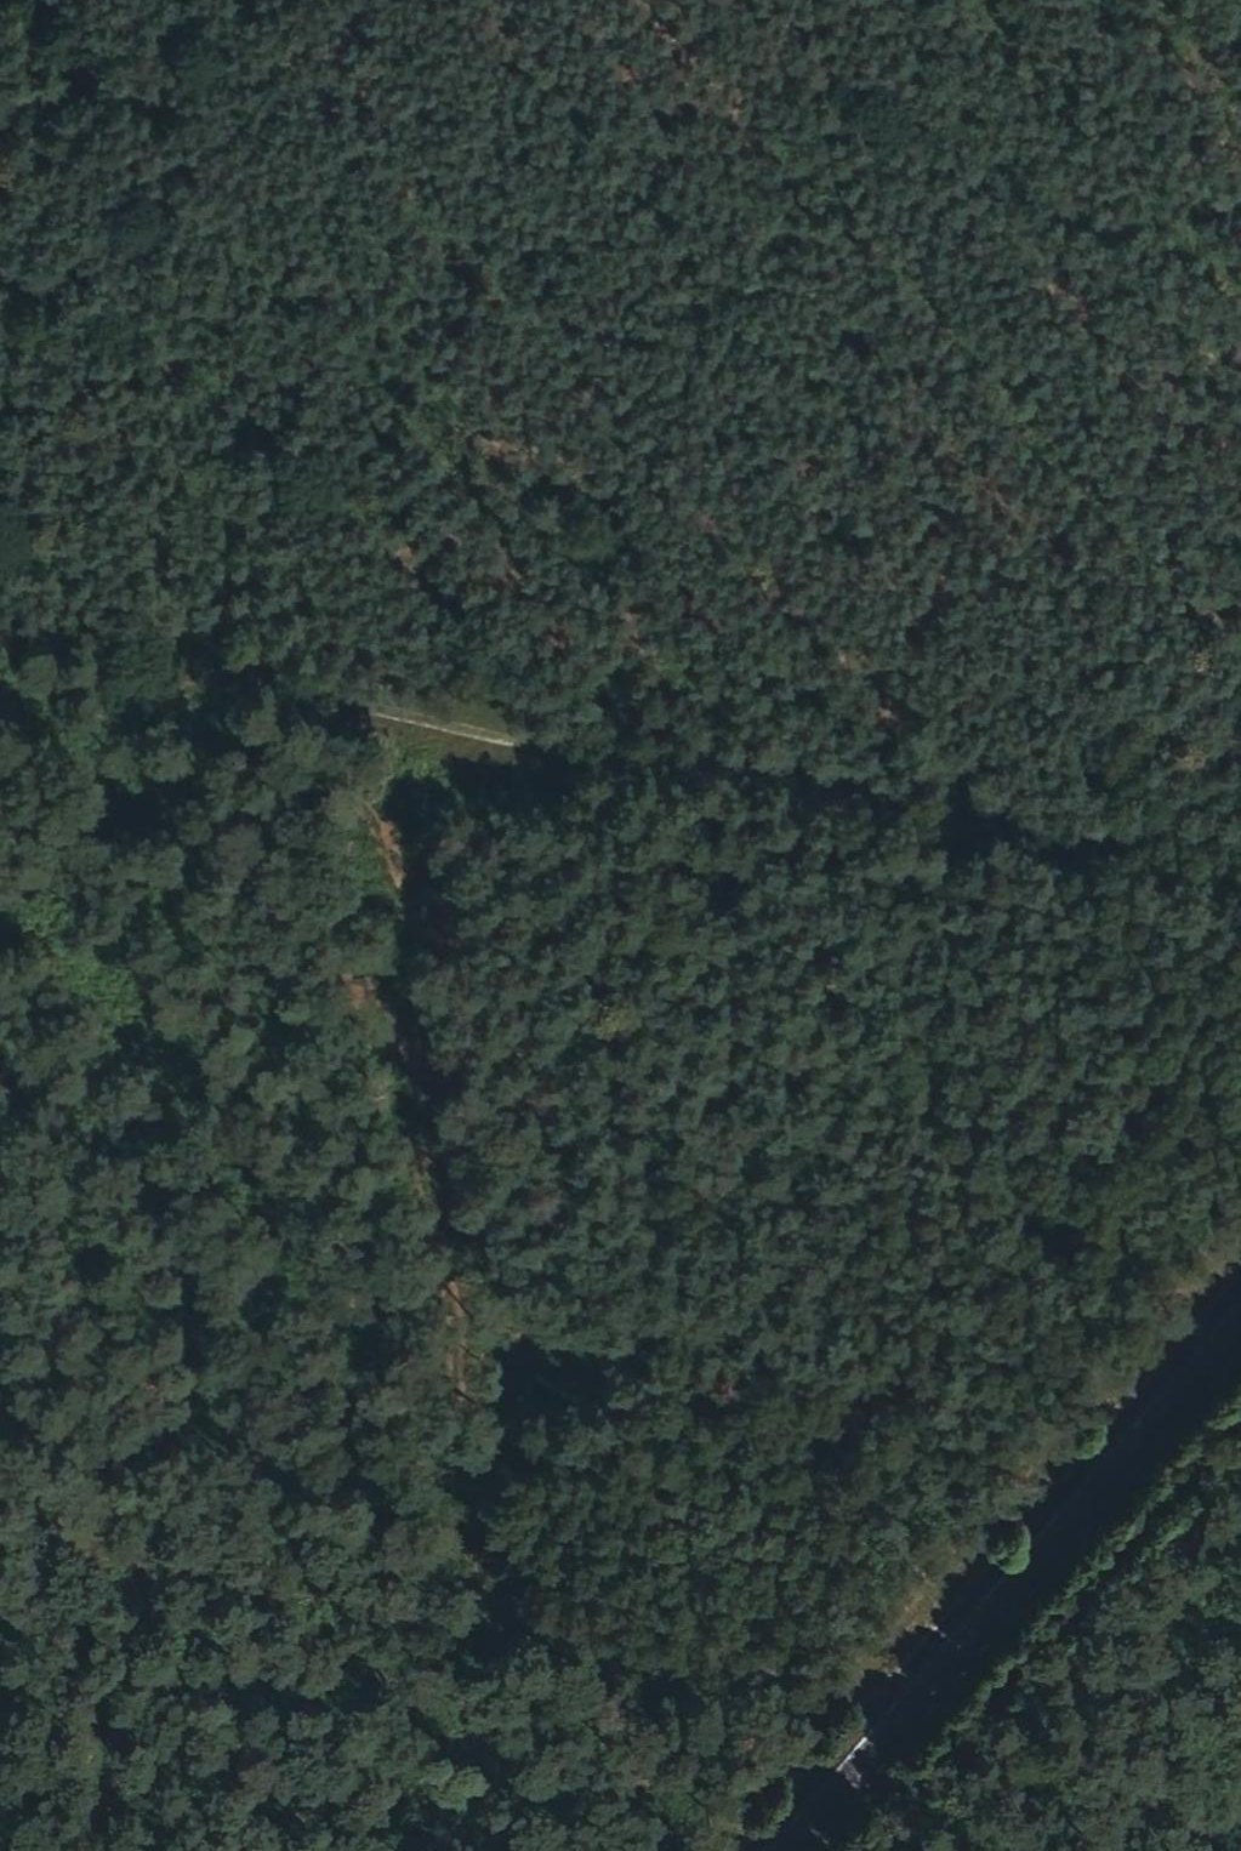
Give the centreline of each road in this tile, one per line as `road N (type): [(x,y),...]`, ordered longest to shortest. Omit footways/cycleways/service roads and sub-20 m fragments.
road 1 (track): [(1240,873),(0,621)]
road 2 (unclassified): [(1240,1295),(770,1850)]

